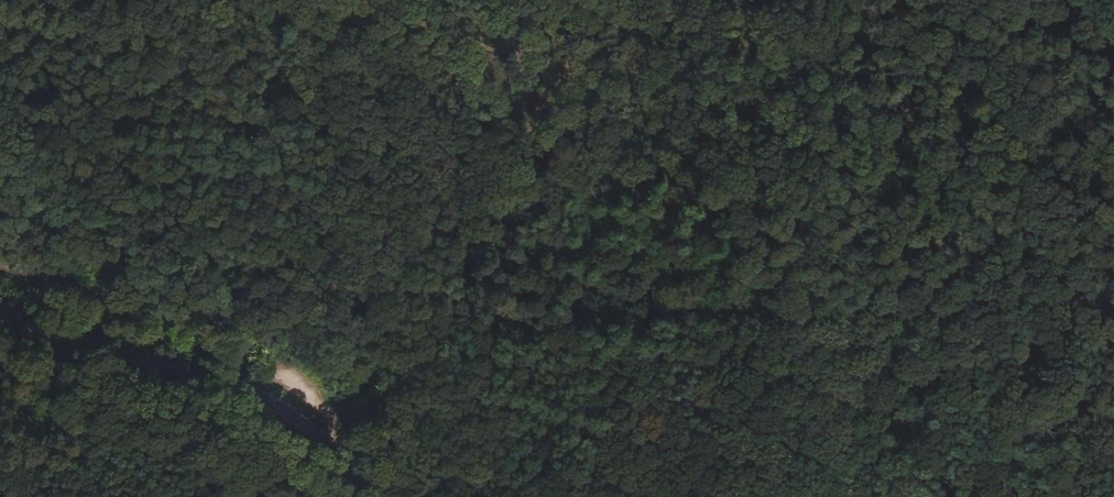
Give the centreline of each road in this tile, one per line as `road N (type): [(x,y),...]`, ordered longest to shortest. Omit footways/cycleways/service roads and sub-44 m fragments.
road 1 (tertiary): [(0,319),(293,411),(320,435),(360,496)]
road 2 (track): [(0,280),(153,326)]

